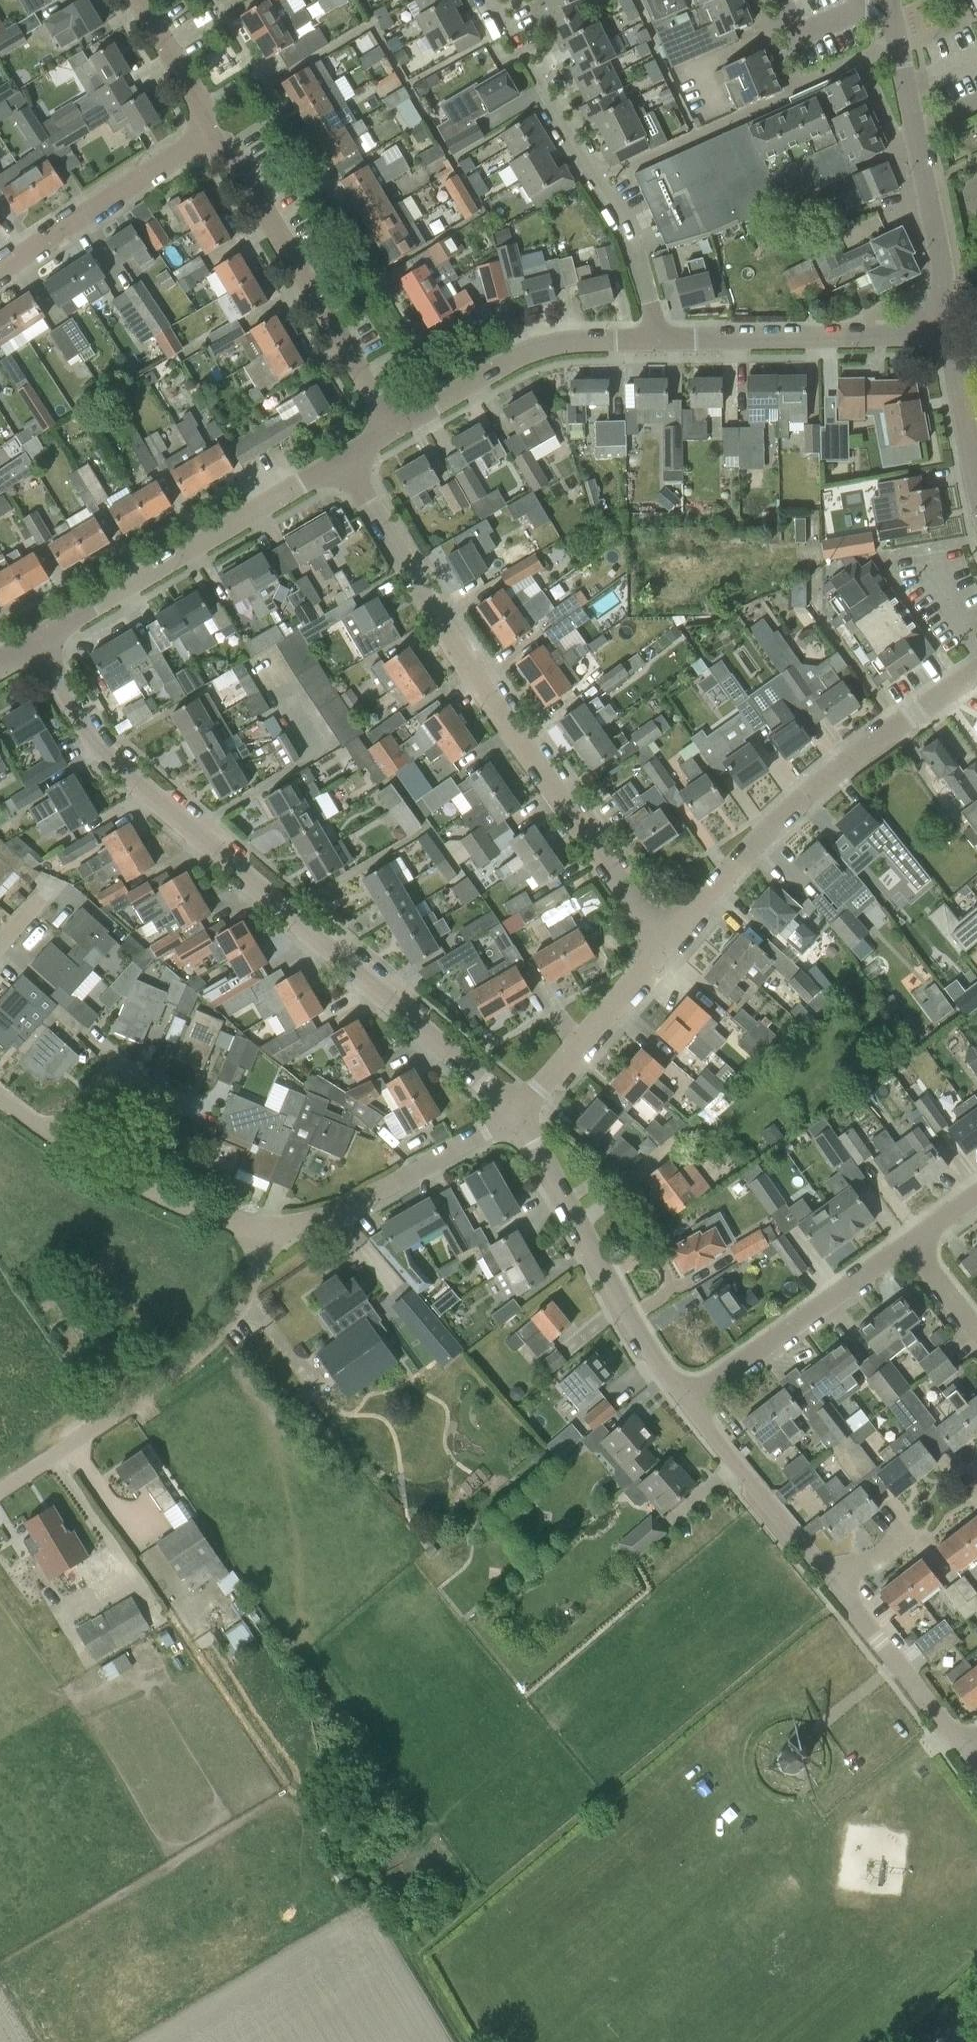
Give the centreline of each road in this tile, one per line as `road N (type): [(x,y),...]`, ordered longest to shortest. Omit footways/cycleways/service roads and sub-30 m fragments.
road 1 (residential): [(517,1114),(102,755),(35,643)]
road 2 (residential): [(666,942),(493,701),(346,460)]
road 3 (residential): [(666,942),(785,816),(976,671)]
road 4 (residential): [(0,1488),(198,1356),(240,1311),(258,1267),(259,1231)]
road 5 (residential): [(657,338),(629,242),(501,0)]
road 6 (unclassified): [(35,643),(346,460)]
road 7 (unclassified): [(391,428),(210,133)]
road 8 (residential): [(688,1402),(628,1317),(517,1114)]
road 9 (unclassified): [(926,332),(941,270),(891,10)]
road 10 (unclassified): [(391,428),(542,343),(657,338)]
road 11 (residential): [(259,1231),(351,1206),(517,1114)]
road 12 (residential): [(688,1402),(910,1243)]
road 13 (unclassified): [(926,332),(657,338)]
road 14 (residential): [(53,1134),(111,1066),(183,1100),(145,1186)]
road 15 (residential): [(0,267),(210,133)]
road 16 (residential): [(838,1587),(688,1402)]
road 17 (residential): [(517,1114),(666,942)]
road 18 (residential): [(963,1745),(838,1587)]
road 19 (unclassified): [(976,486),(957,374),(948,349),(926,332)]
road 20 (unclassified): [(210,133),(141,0)]
road 21 (residential): [(145,1186),(259,1231)]

